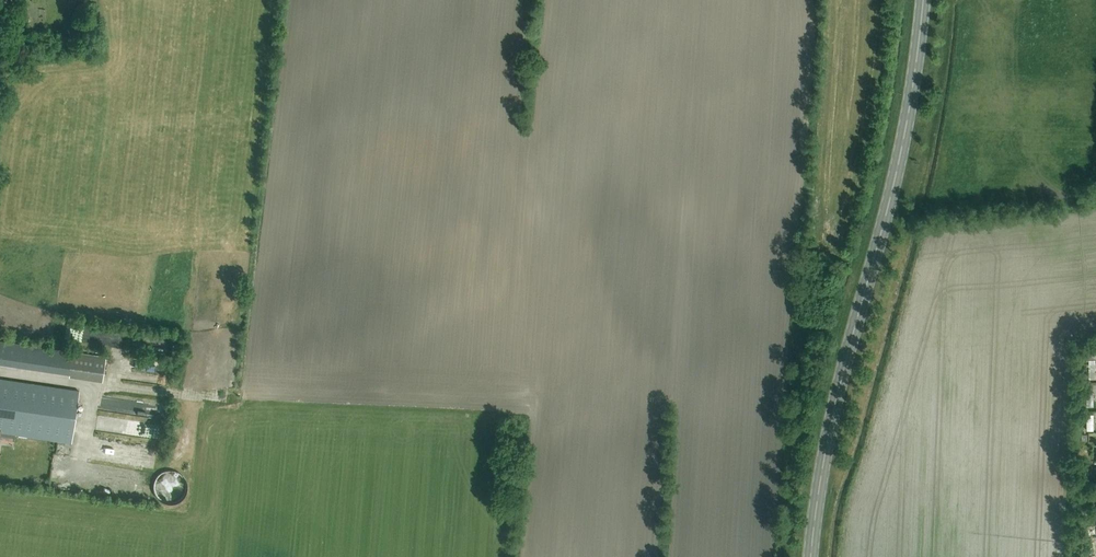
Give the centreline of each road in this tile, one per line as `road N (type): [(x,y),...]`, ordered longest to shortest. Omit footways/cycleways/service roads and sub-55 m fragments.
road 1 (primary): [(813,556),(826,435),(903,141),(923,0)]

